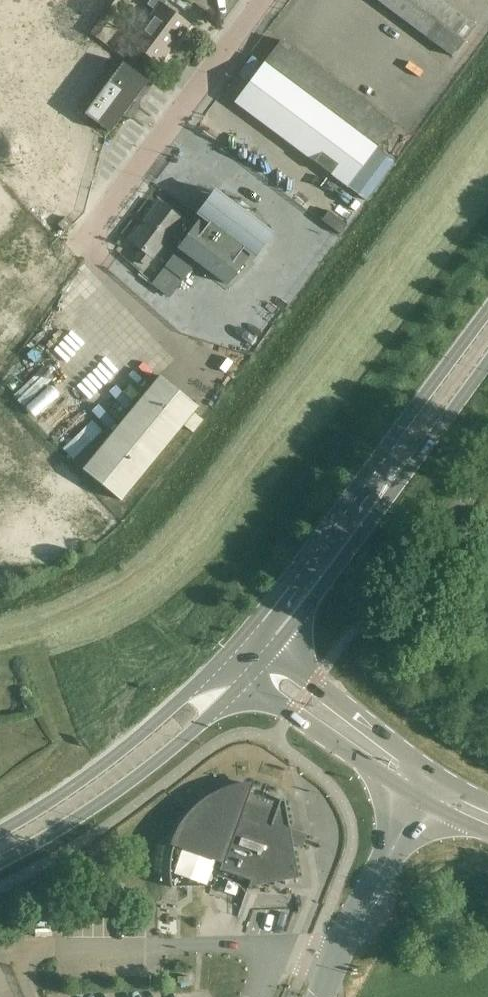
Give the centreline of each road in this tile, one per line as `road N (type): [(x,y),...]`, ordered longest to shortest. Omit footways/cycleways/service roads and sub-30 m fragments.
road 1 (unclassified): [(185,354),(93,261),(87,240),(264,0)]
road 2 (secondary): [(0,861),(165,755),(204,720),(231,671)]
road 3 (secondary): [(231,671),(0,830)]
road 4 (tertiary): [(487,310),(381,454),(358,516)]
road 5 (secondary): [(231,671),(417,801)]
road 6 (secondary): [(431,771),(262,637)]
road 7 (tertiary): [(358,516),(403,478),(487,361)]
road 8 (unclassified): [(417,801),(336,957)]
road 9 (tertiary): [(358,516),(262,637)]

